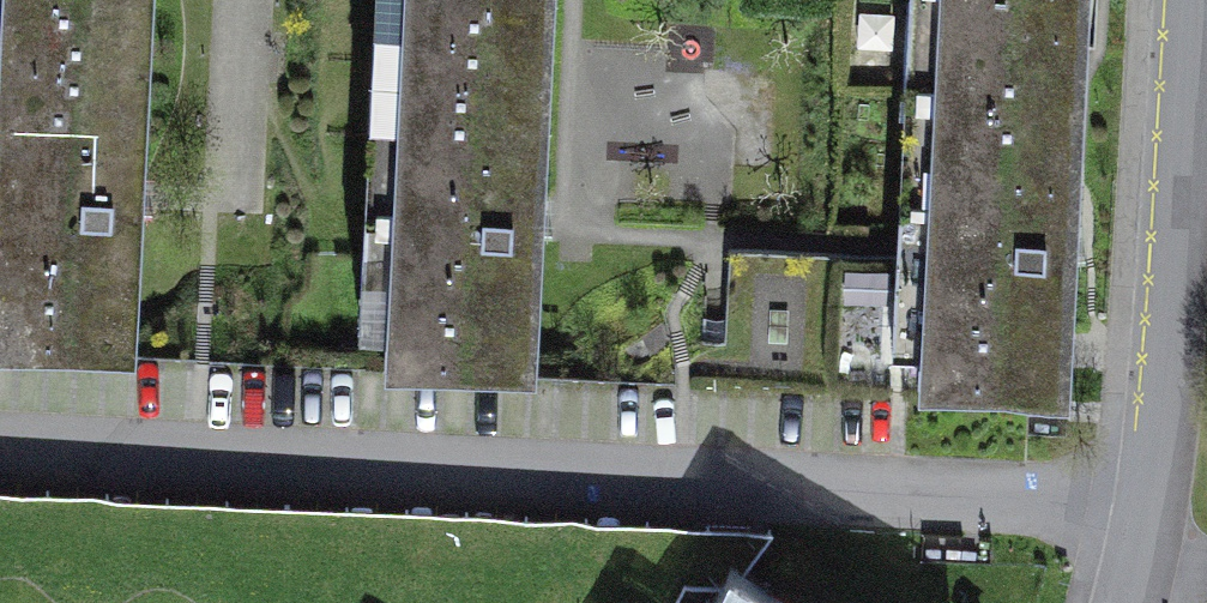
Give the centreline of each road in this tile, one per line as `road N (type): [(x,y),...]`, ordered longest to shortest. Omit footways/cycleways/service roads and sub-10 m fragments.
road 1 (residential): [(1149,527),(0,451)]
road 2 (residential): [(1192,0),(1177,353),(1149,527)]

